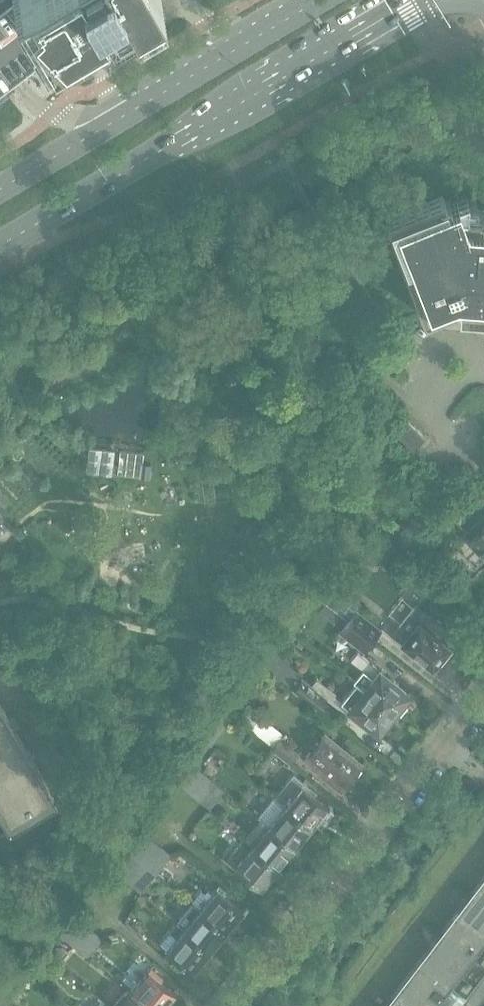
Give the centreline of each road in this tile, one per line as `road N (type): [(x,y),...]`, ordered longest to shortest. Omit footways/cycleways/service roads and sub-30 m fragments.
road 1 (secondary): [(0,246),(414,0)]
road 2 (residential): [(236,1005),(483,702)]
road 3 (secondary): [(319,0),(0,190)]

